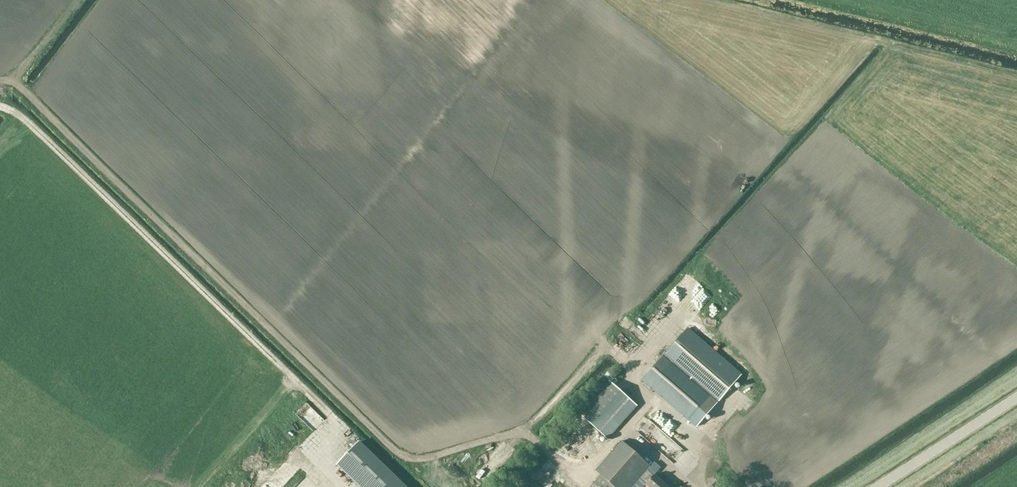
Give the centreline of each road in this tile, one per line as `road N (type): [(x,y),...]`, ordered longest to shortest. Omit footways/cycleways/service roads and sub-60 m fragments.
road 1 (tertiary): [(878,486),(1016,397)]

